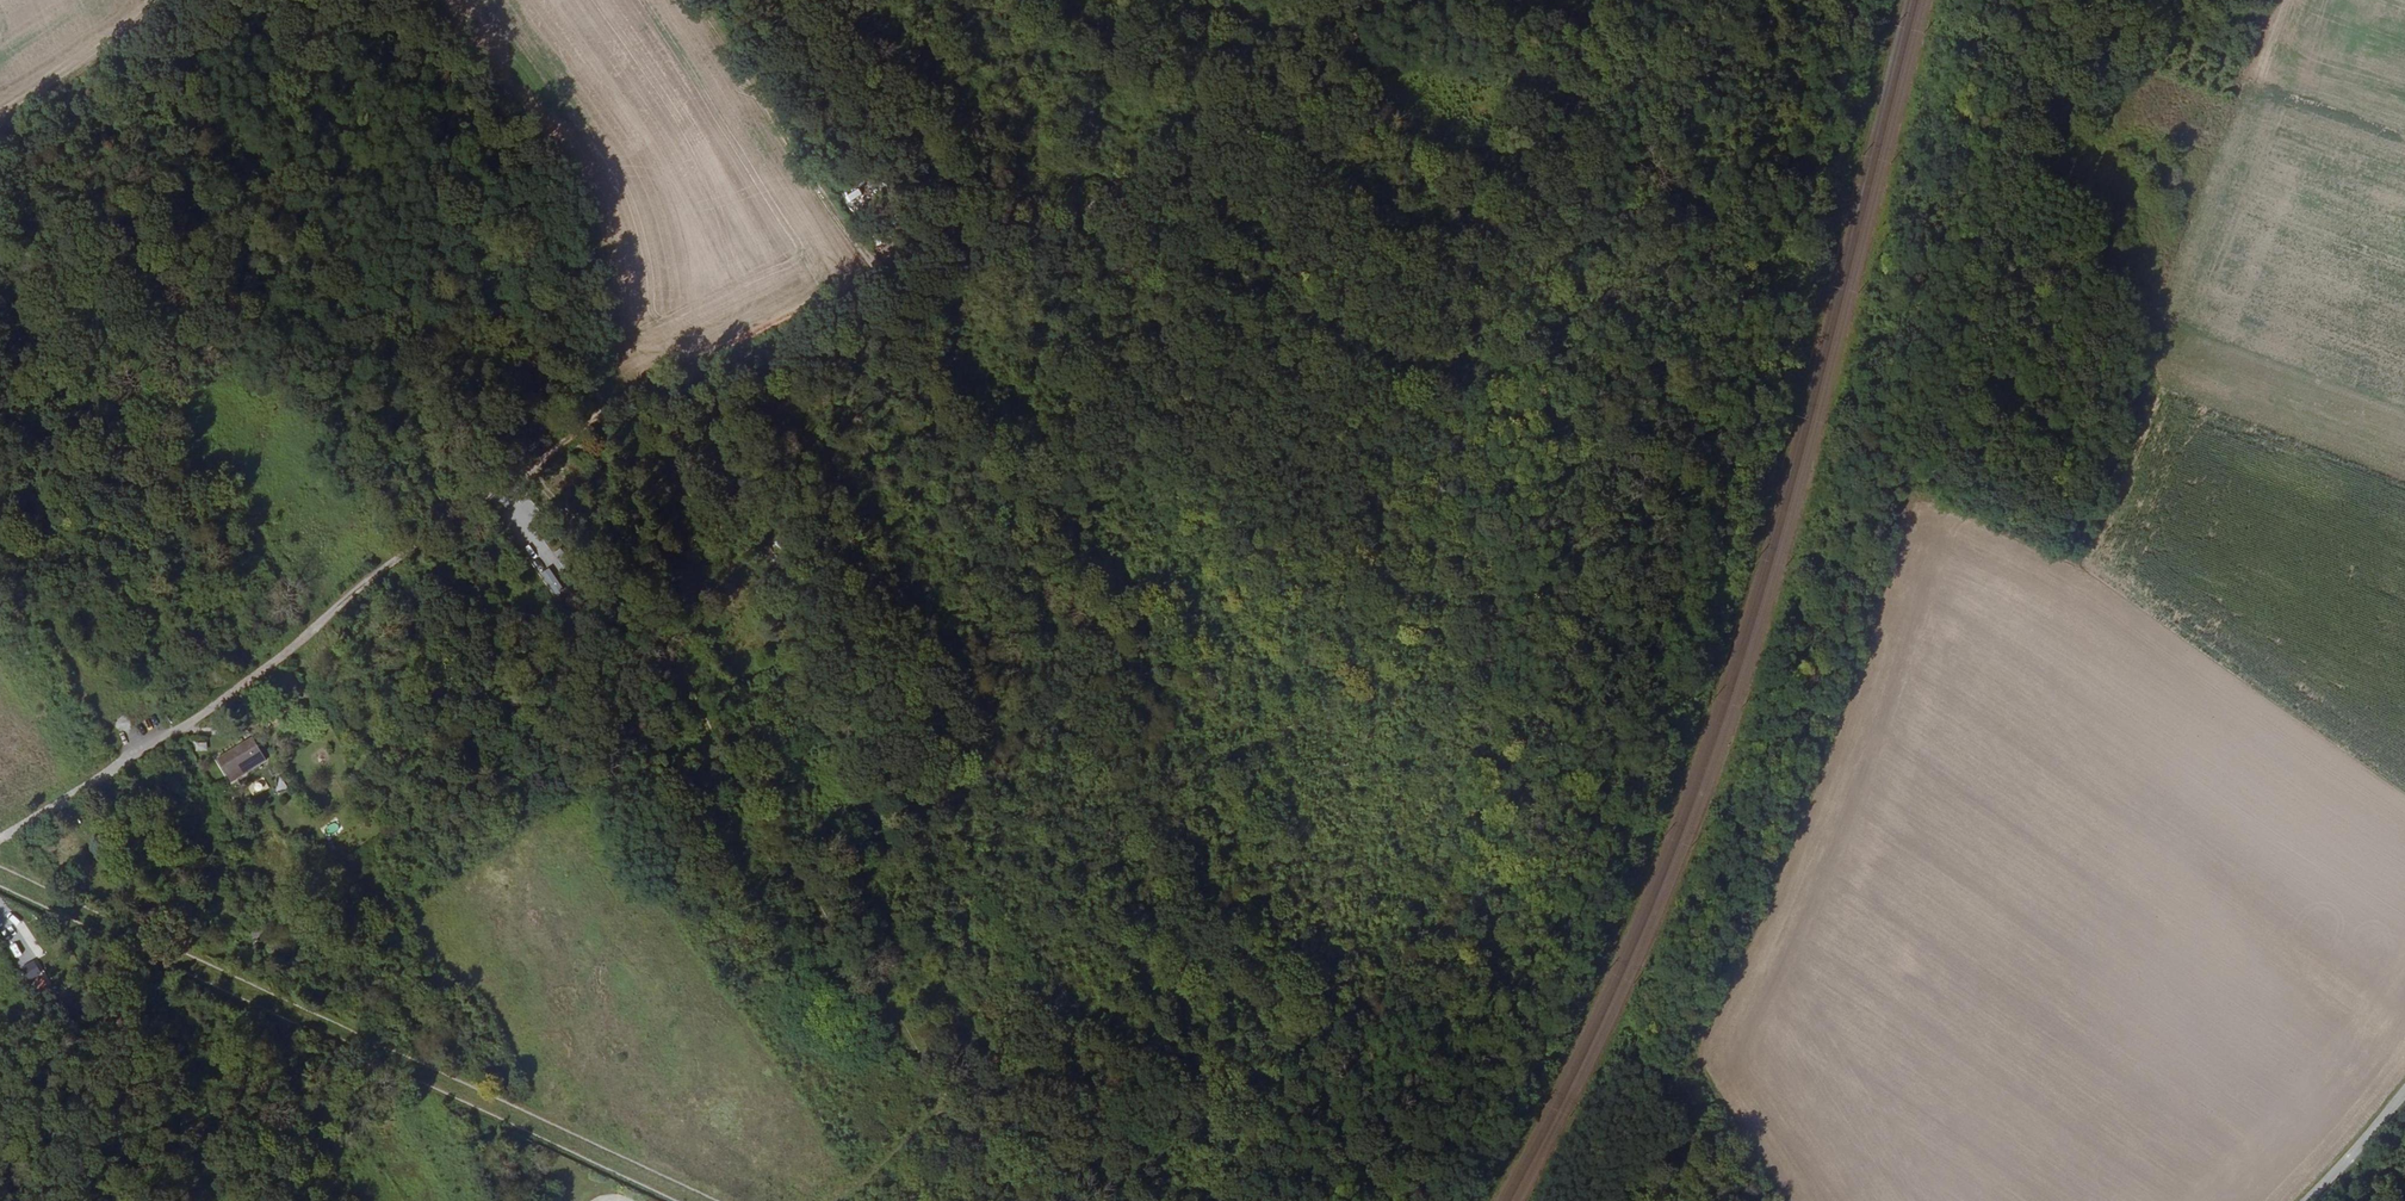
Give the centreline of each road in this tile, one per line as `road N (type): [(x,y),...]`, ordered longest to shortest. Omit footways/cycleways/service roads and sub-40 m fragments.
road 1 (track): [(1374,0),(1366,23),(1009,236),(878,274),(619,400),(534,472),(375,582),(214,708),(0,839)]
road 2 (track): [(534,472),(937,1095),(1016,1200)]
road 3 (track): [(693,0),(878,274)]
road 4 (unclassified): [(2404,1083),(2299,1200)]

